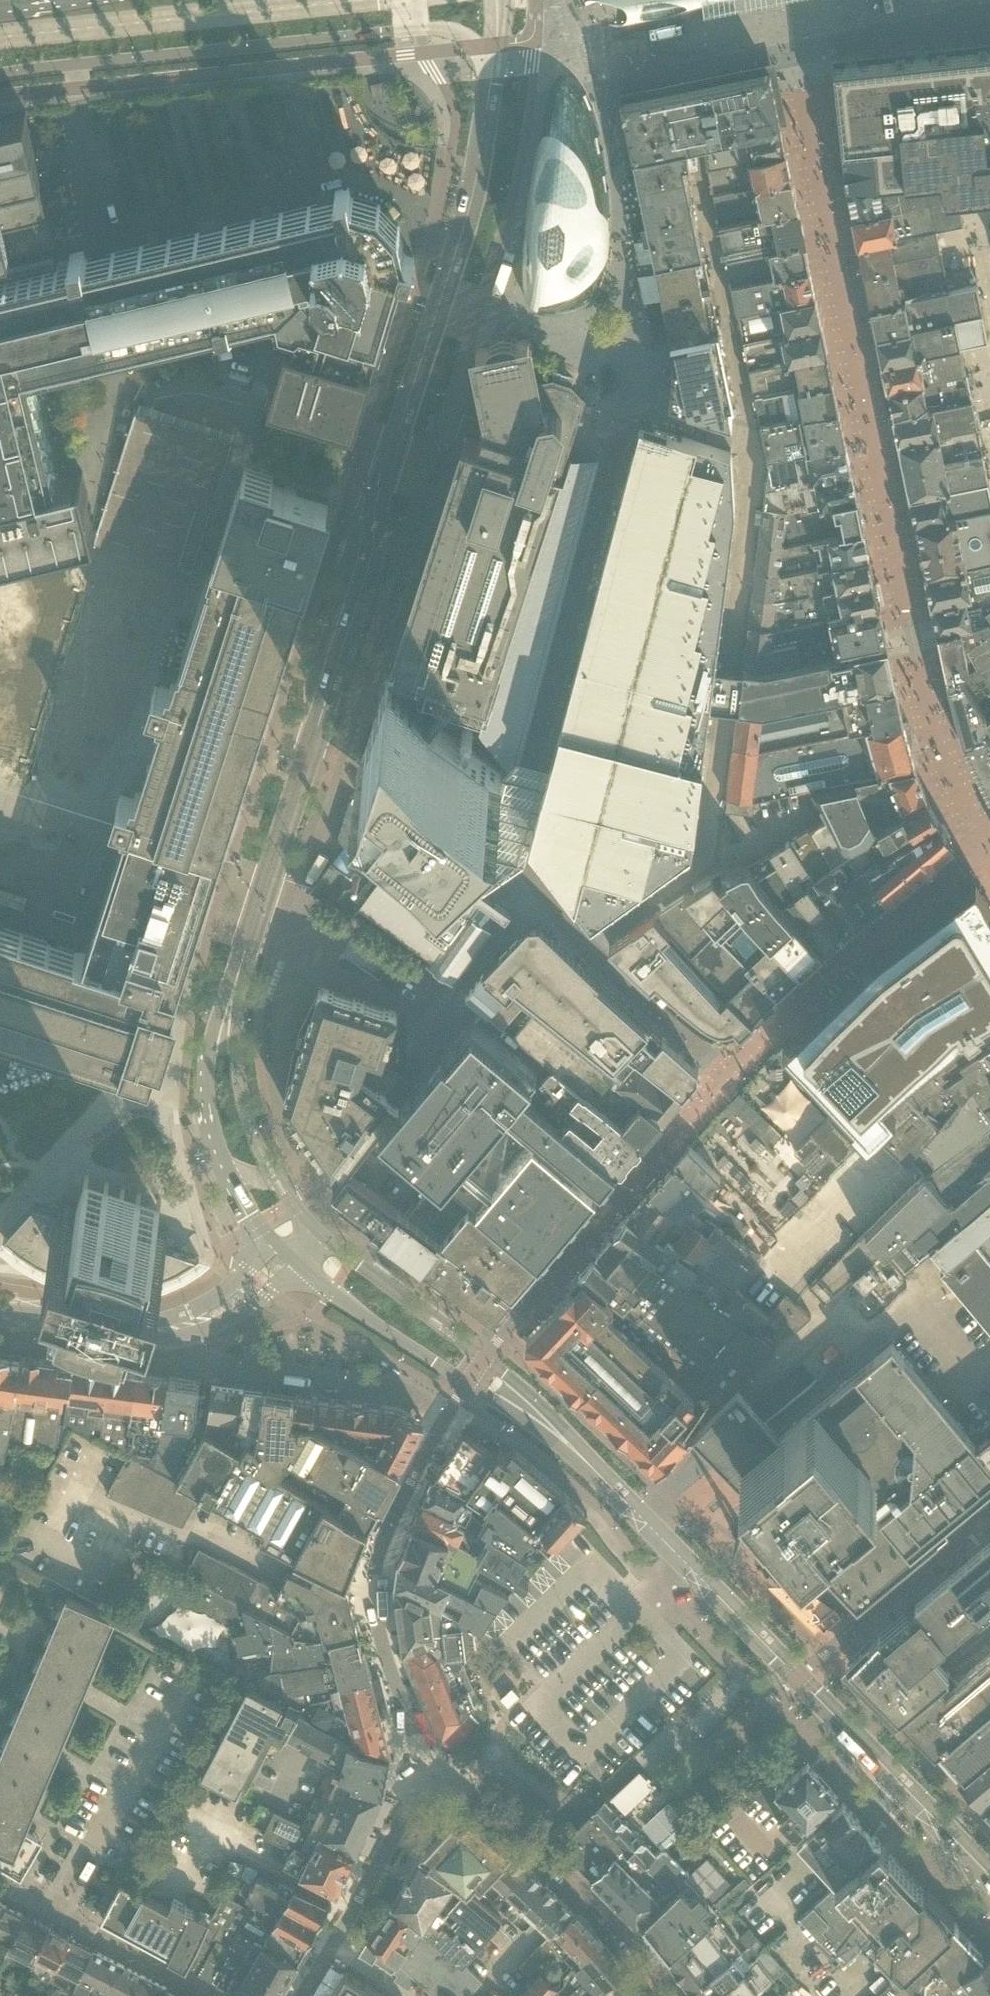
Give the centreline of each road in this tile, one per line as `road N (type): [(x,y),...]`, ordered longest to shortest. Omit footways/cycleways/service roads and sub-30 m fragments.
road 1 (tertiary): [(490,84),(463,231),(378,506),(374,546),(210,1056),(217,1139),(274,1242)]
road 2 (tertiary): [(295,1263),(443,1368),(476,1371),(565,1444),(890,1780),(989,1897)]
road 3 (residential): [(166,1332),(208,1362),(410,1386),(447,1416),(396,1510),(375,1586),(398,1699),(429,1775)]
road 4 (tertiary): [(0,78),(430,28),(472,42),(490,84)]
road 5 (residential): [(678,1995),(523,1831),(462,1784),(429,1775)]
road 6 (residential): [(429,1775),(303,1995)]
road 7 (residential): [(50,1911),(210,1995)]
road 8 (tertiary): [(0,1314),(166,1332)]
road 9 (tertiary): [(166,1332),(215,1327),(251,1306),(295,1263)]
road 10 (tertiary): [(274,1242),(213,1301),(166,1332)]

